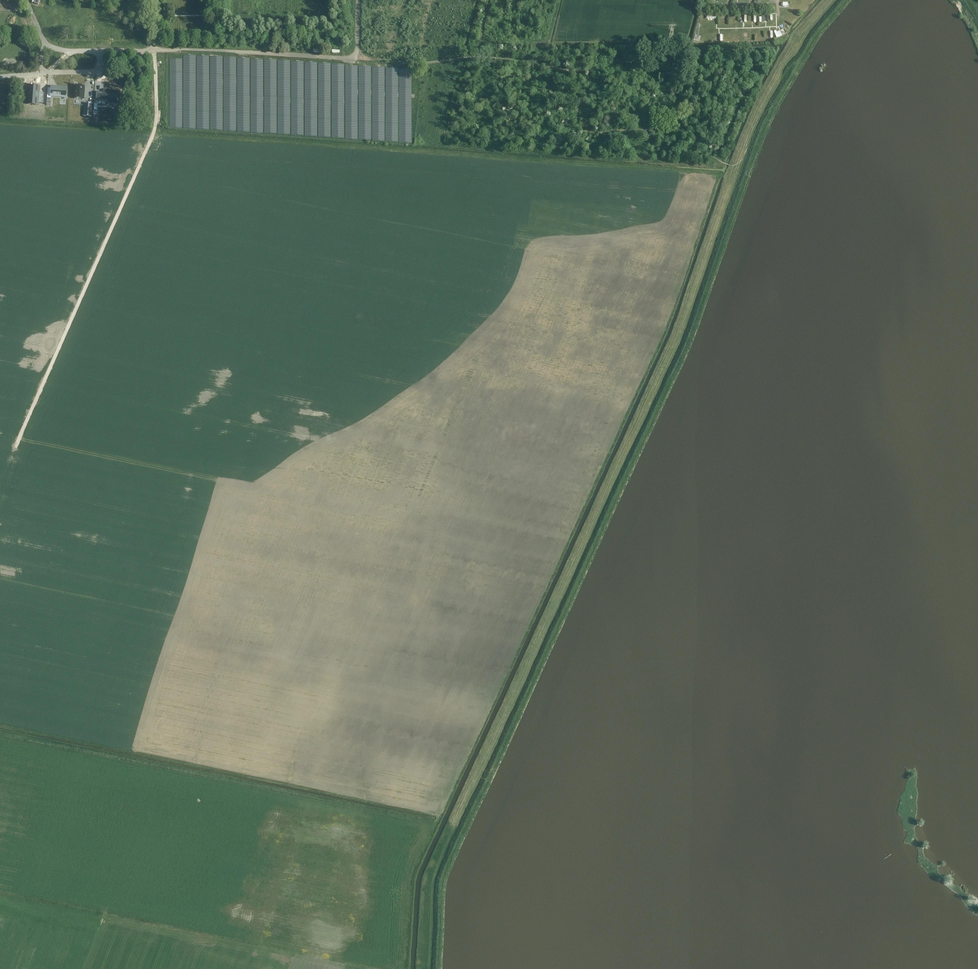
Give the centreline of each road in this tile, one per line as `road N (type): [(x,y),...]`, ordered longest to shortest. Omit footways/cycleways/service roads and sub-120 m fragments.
road 1 (track): [(154,50),(154,130),(15,449)]

